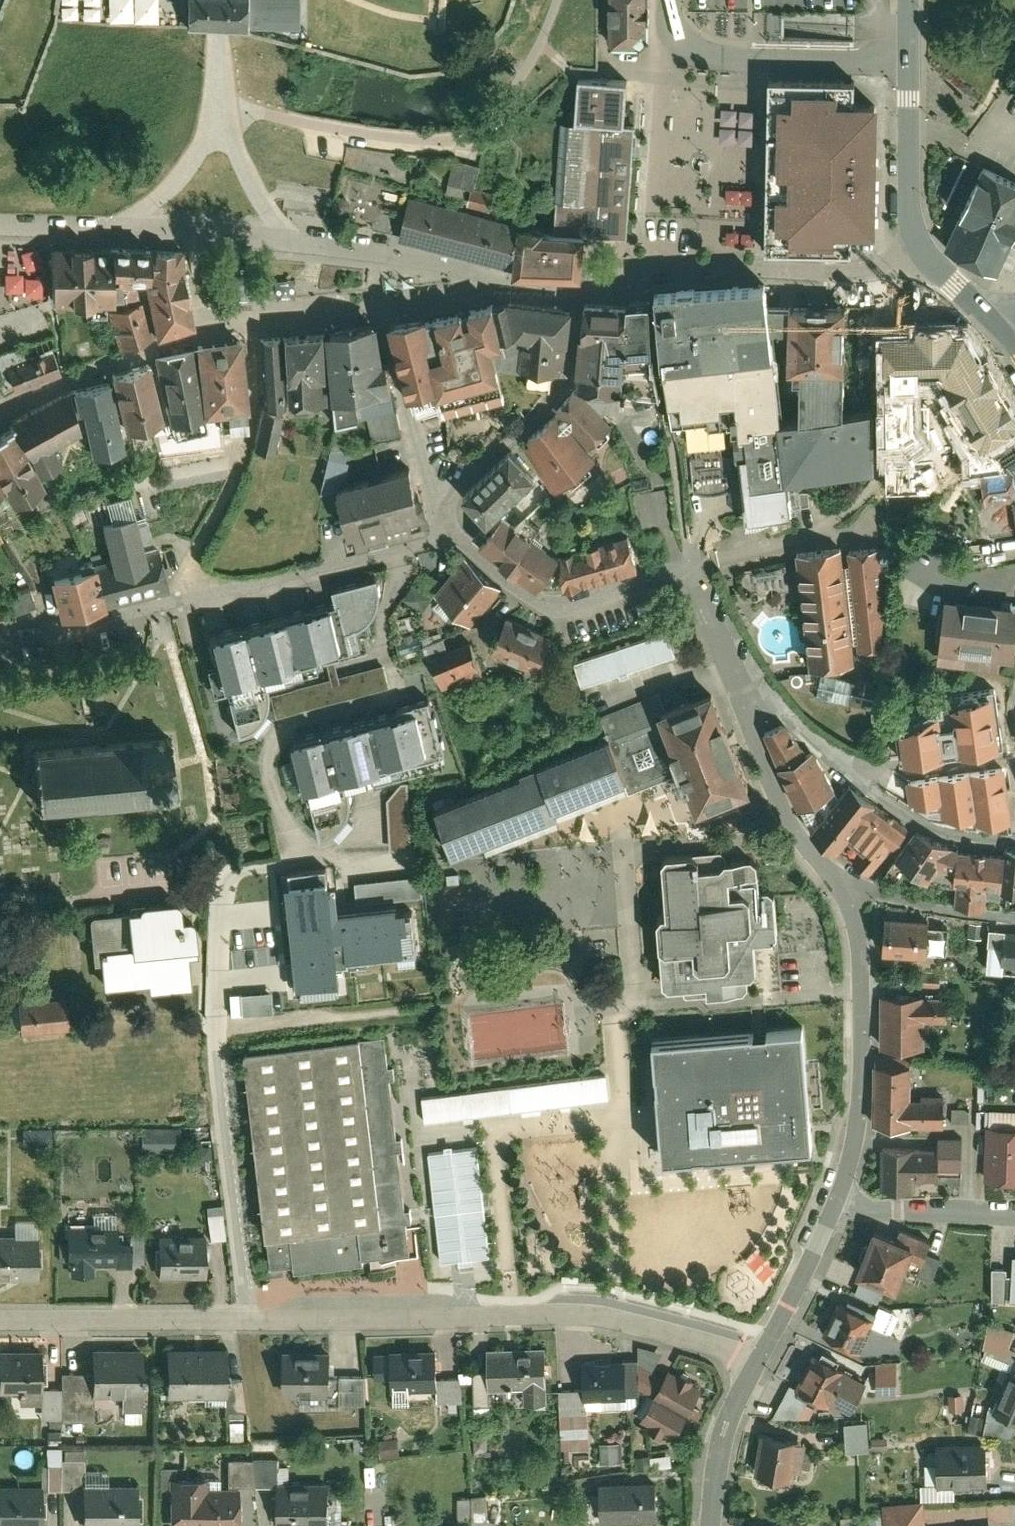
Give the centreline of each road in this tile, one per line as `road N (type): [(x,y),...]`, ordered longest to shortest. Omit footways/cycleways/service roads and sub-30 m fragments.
road 1 (residential): [(755,1361),(627,1319),(562,1311),(0,1319)]
road 2 (residential): [(649,281),(496,278),(283,232),(0,220)]
road 3 (residential): [(454,525),(0,634)]
road 4 (residential): [(838,882),(861,976),(861,1094),(836,1203)]
road 5 (residential): [(935,262),(649,281)]
road 6 (residential): [(649,281),(655,87),(670,0)]
road 7 (residential): [(688,566),(545,600),(454,525)]
road 8 (residential): [(739,687),(810,854),(838,882)]
road 9 (tertiary): [(909,58),(909,212),(935,262)]
road 10 (residential): [(442,488),(417,444),(378,307)]
road 11 (residential): [(838,882),(921,904),(1014,913)]
road 12 (residential): [(836,1203),(1014,1218)]
road 13 (residential): [(836,1203),(755,1361)]
road 14 (residential): [(1014,832),(928,823),(881,795),(871,762)]
road 15 (residential): [(755,1361),(724,1423),(711,1525)]
road 16 (residential): [(871,762),(827,747),(777,703),(739,687)]
road 17 (residential): [(871,762),(1014,742)]
road 18 (residential): [(688,566),(694,565),(739,687)]

